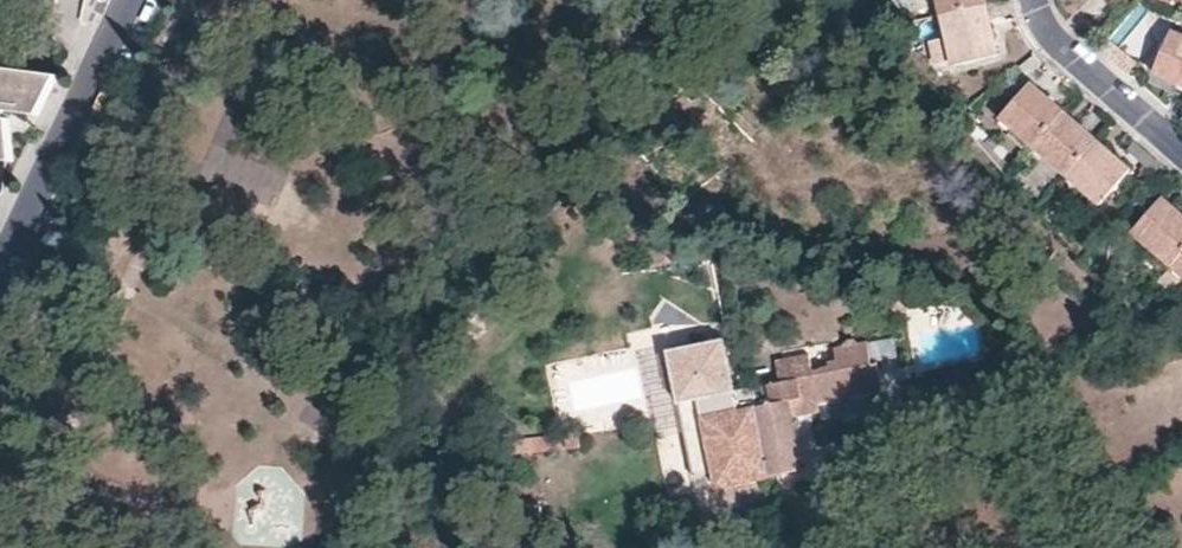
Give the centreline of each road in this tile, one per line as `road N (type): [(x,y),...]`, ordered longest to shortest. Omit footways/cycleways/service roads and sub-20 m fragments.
road 1 (residential): [(0,279),(130,0)]
road 2 (residential): [(1181,159),(1045,34),(1035,0)]

